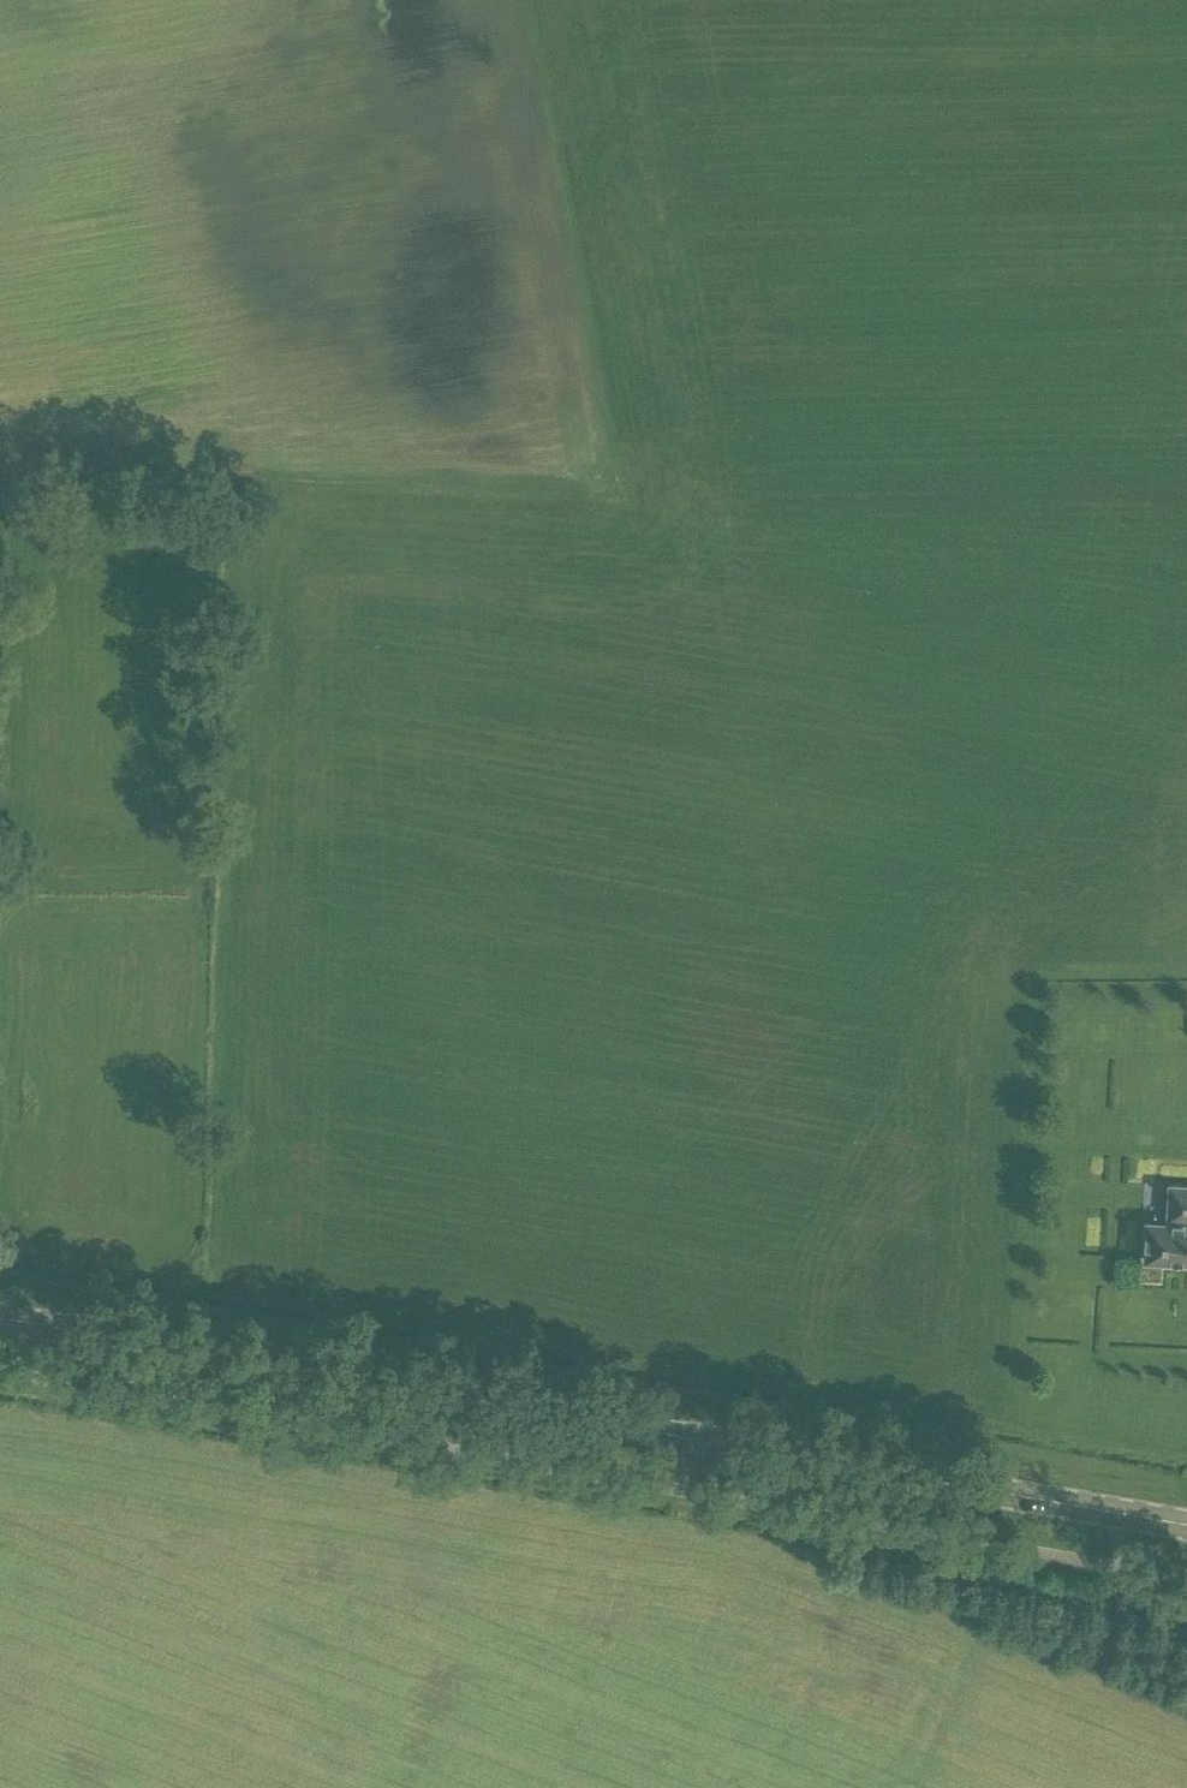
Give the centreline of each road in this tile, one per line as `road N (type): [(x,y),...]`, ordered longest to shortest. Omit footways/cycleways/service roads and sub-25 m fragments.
road 1 (secondary): [(1186,1525),(0,1319)]

